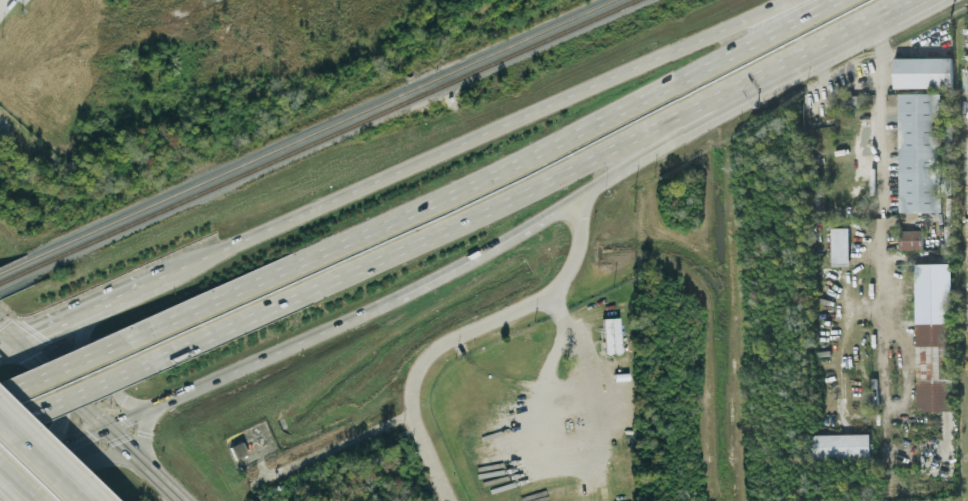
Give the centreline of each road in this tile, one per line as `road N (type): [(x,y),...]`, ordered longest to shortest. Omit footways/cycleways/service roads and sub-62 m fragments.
road 1 (trunk): [(827,0),(435,202),(129,338)]
road 2 (trunk): [(149,361),(568,173),(762,73)]
road 3 (trunk): [(748,17),(165,274)]
road 4 (trunk): [(105,427),(395,292)]
road 5 (residential): [(586,190),(562,276),(533,303),(446,339),(424,357),(411,381),(410,414)]
road 6 (trunk): [(395,292),(586,190)]
road 7 (trunk): [(586,190),(762,73)]
road 8 (primary): [(162,472),(109,454),(11,500)]
road 9 (trunk): [(0,425),(149,361)]
road 10 (trunk): [(84,309),(66,341),(79,376),(122,402),(158,403)]
road 11 (primary): [(105,427),(0,317)]
road 12 (trunk): [(129,338),(0,395)]
road 13 (trunk): [(762,73),(875,13)]

